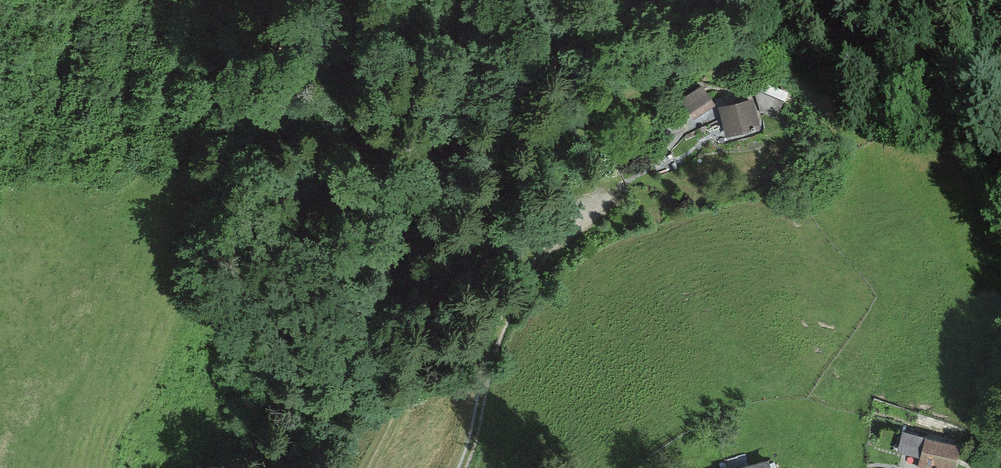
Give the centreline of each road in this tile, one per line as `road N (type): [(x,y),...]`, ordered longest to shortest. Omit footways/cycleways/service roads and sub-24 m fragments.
road 1 (track): [(367,467),(485,188),(506,92),(565,6)]
road 2 (track): [(602,203),(540,256),(510,307),(463,467)]

